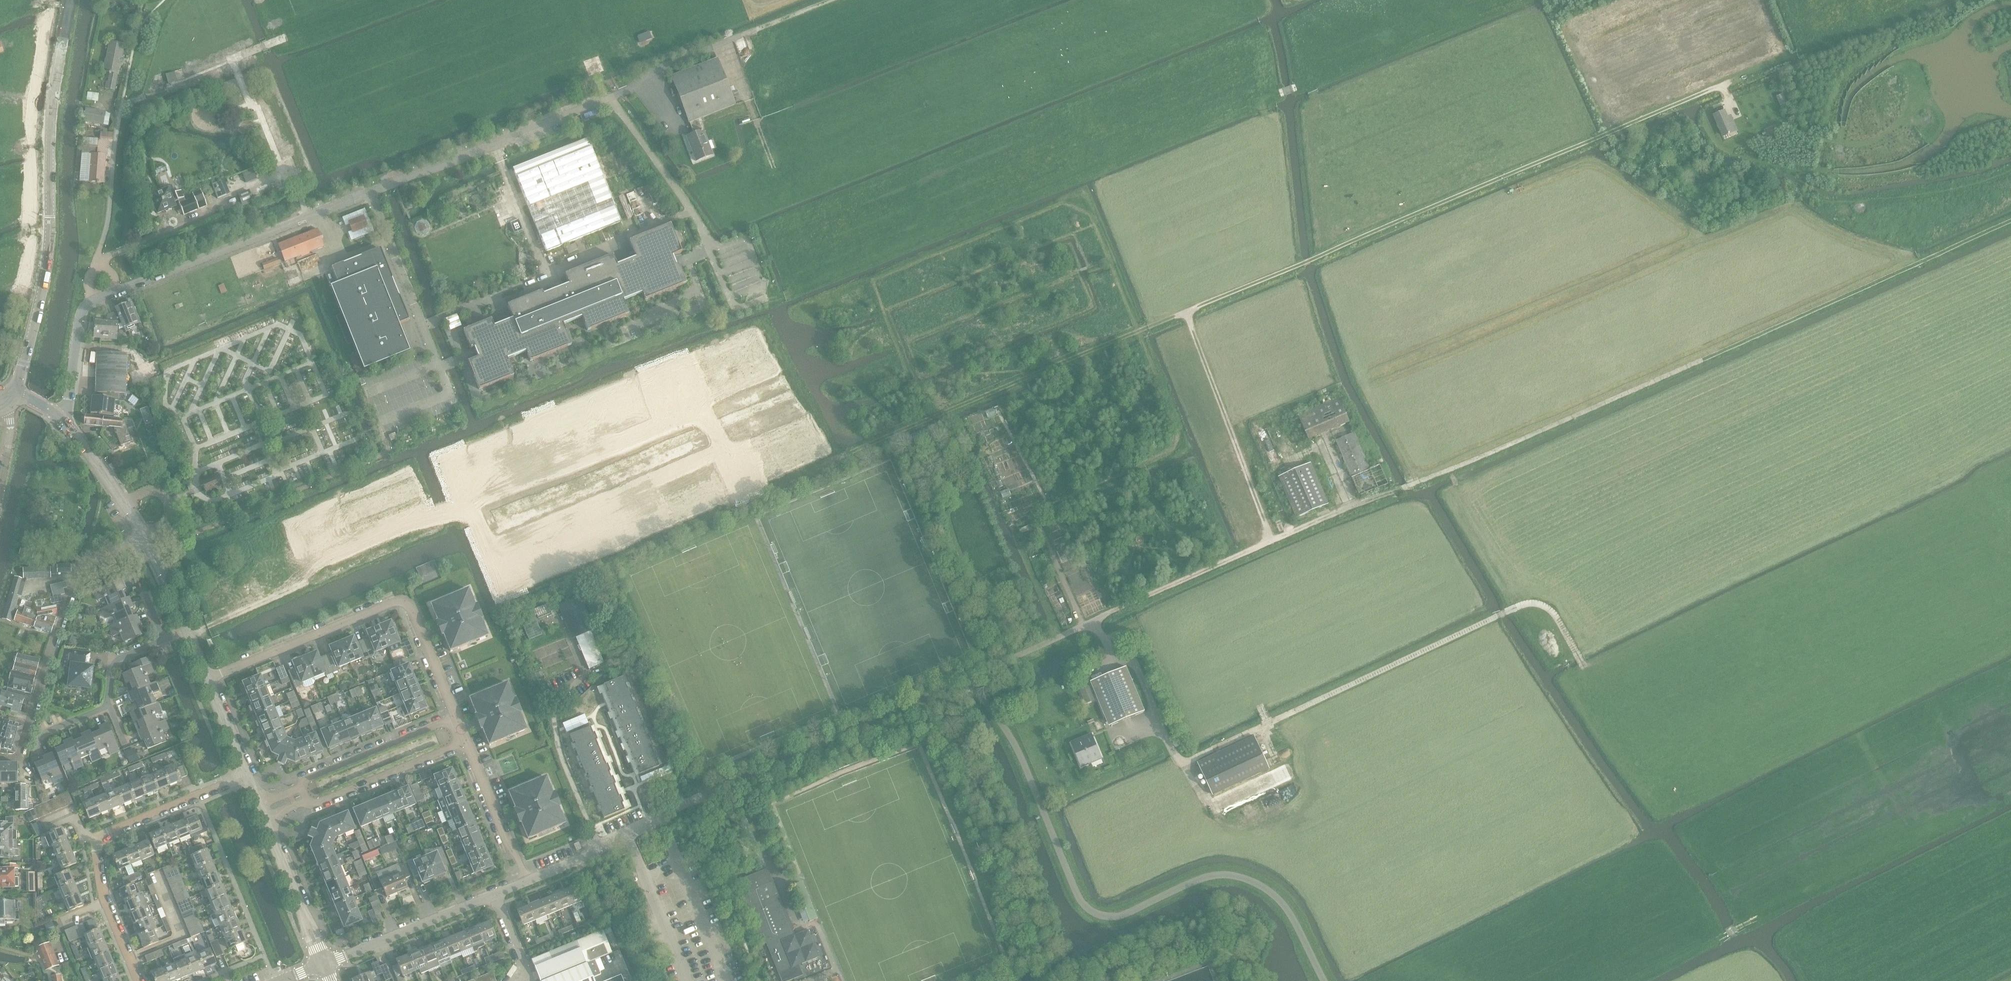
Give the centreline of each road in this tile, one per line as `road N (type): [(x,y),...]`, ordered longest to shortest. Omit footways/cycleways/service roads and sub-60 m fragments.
road 1 (track): [(620,551),(1794,54)]
road 2 (unclassified): [(111,295),(609,99),(699,225),(733,310),(766,298)]
road 3 (unclassified): [(1324,980),(1291,914),(1267,886),(1214,877),(1127,918),(1084,907),(1019,754),(969,678)]
road 4 (secondary): [(16,393),(47,268),(55,96),(72,0)]
road 5 (track): [(1585,668),(1551,612),(1523,606),(1271,723)]
road 6 (unclassified): [(647,823),(969,678)]
road 7 (residential): [(456,718),(410,608),(397,604),(207,682)]
road 8 (residential): [(707,407),(724,450),(497,542),(479,499)]
road 9 (residential): [(189,635),(265,585),(479,499)]
road 10 (residential): [(247,776),(97,841),(105,902),(130,959)]
road 11 (residential): [(479,499),(707,407)]
road 12 (residential): [(142,535),(81,566),(26,734)]
road 13 (track): [(1272,541),(1186,312)]
road 14 (track): [(1924,840),(1751,925)]
road 15 (residential): [(325,964),(495,896)]
road 16 (residential): [(456,718),(303,783)]
road 17 (residential): [(315,805),(466,742)]
road 18 (tertiary): [(325,964),(265,821)]
road 19 (unclassified): [(101,260),(121,108)]
road 20 (residential): [(528,882),(466,742)]
road 21 (tertiary): [(142,535),(62,420)]
road 22 (residential): [(592,696),(647,823)]
road 23 (unclassified): [(969,678),(1094,622)]
road 24 (track): [(1637,980),(1751,925)]

